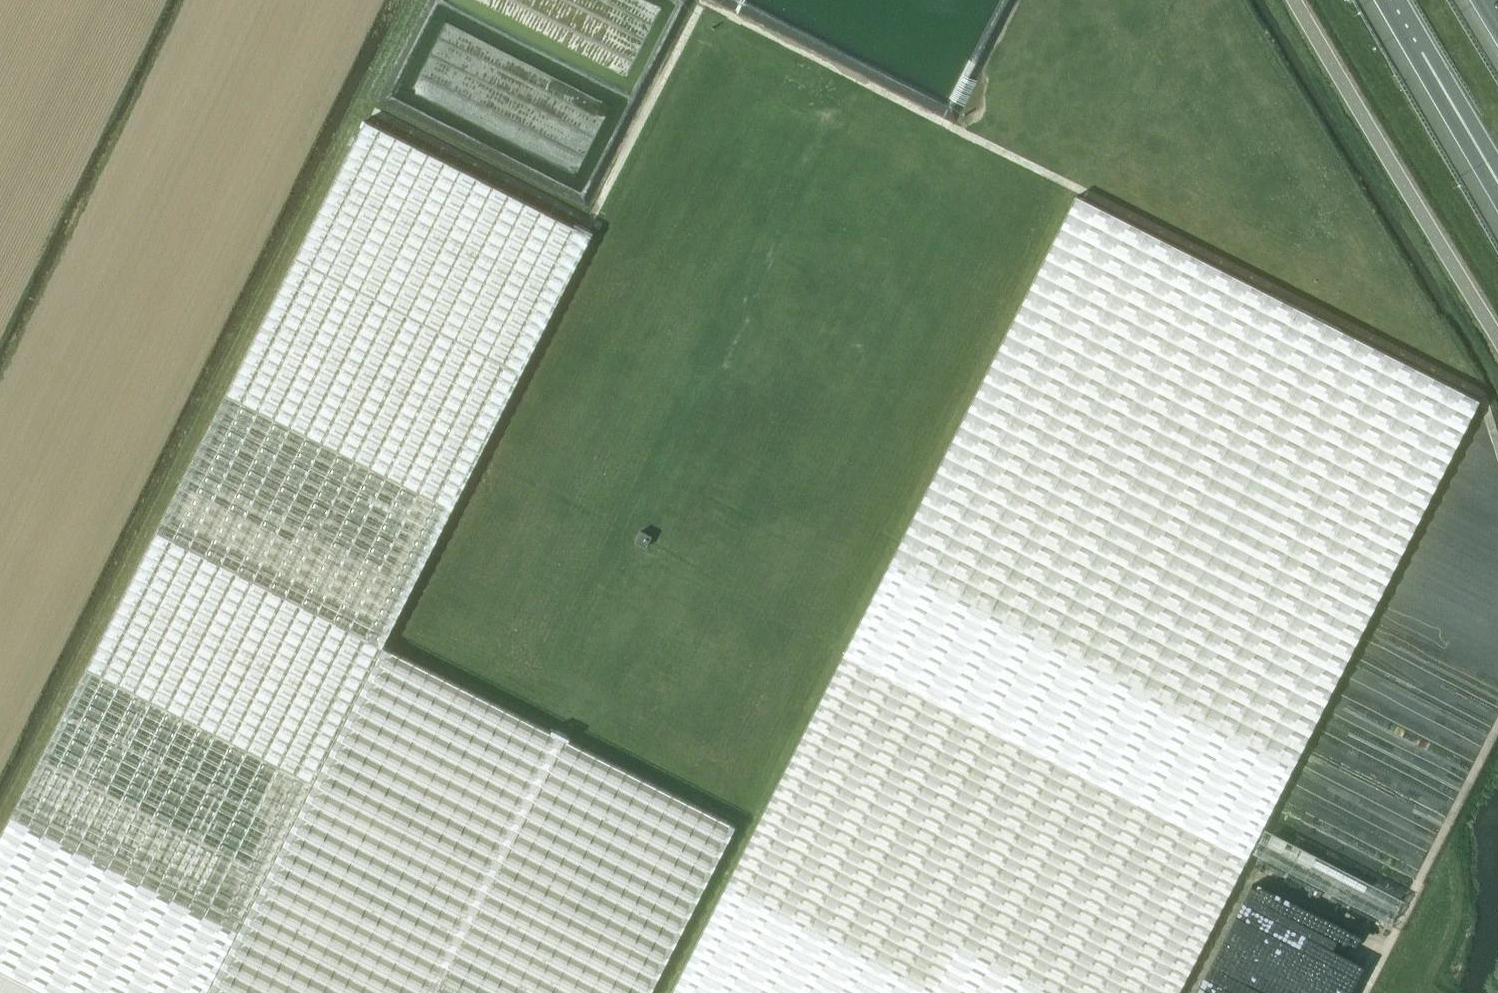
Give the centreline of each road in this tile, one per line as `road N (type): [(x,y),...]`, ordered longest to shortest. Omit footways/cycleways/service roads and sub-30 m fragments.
road 1 (motorway): [(1421,53),(1497,197)]
road 2 (motorway): [(1421,53),(1497,175)]

